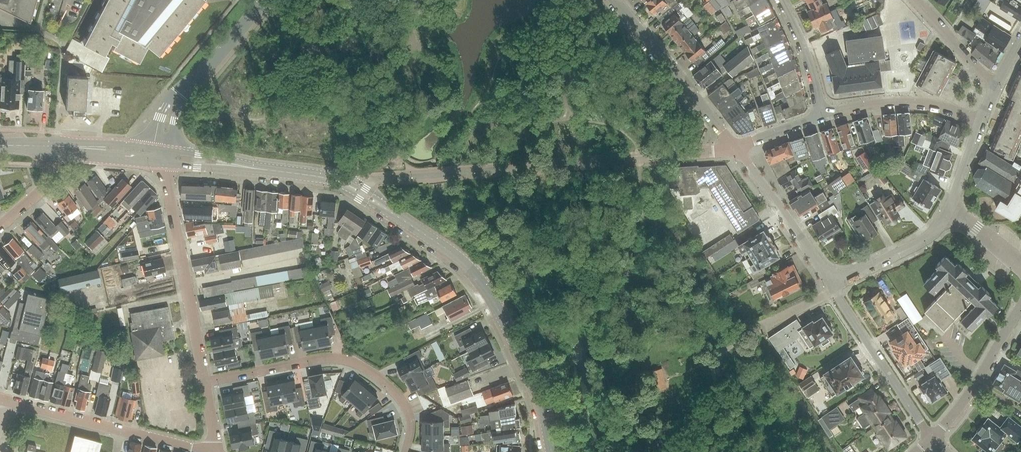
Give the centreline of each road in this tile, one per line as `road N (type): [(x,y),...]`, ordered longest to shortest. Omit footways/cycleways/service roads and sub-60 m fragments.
road 1 (tertiary): [(550,451),(527,367),(480,280),(458,258),(334,180),(161,155)]
road 2 (unclassified): [(205,382),(325,358),(353,363),(403,402),(410,418),(405,451)]
road 3 (unclassified): [(205,382),(161,155)]
road 4 (unclassified): [(200,451),(0,399)]
road 5 (residential): [(736,148),(612,0)]
road 6 (residential): [(161,155),(180,96),(266,0)]
road 7 (unclassified): [(932,439),(830,285)]
road 8 (unclassified): [(830,285),(736,148)]
road 9 (residential): [(823,115),(918,104),(979,122)]
road 10 (residential): [(932,439),(1020,308)]
road 11 (residential): [(830,285),(918,244),(950,209)]
road 12 (unclassified): [(823,115),(781,0)]

